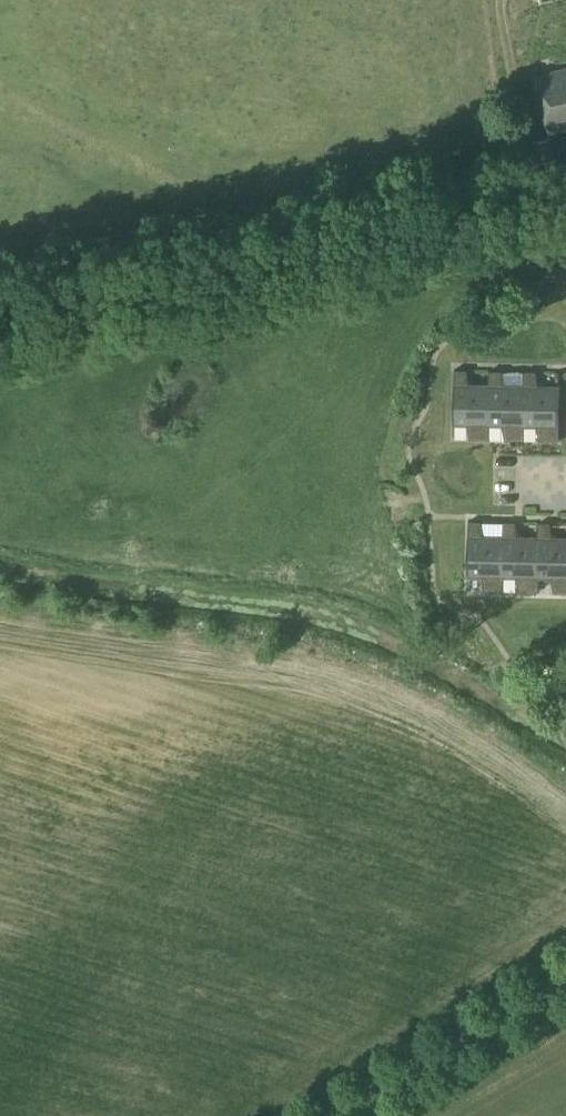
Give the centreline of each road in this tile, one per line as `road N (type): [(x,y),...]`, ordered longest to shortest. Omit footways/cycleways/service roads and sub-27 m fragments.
road 1 (residential): [(340,1115),(565,980)]

